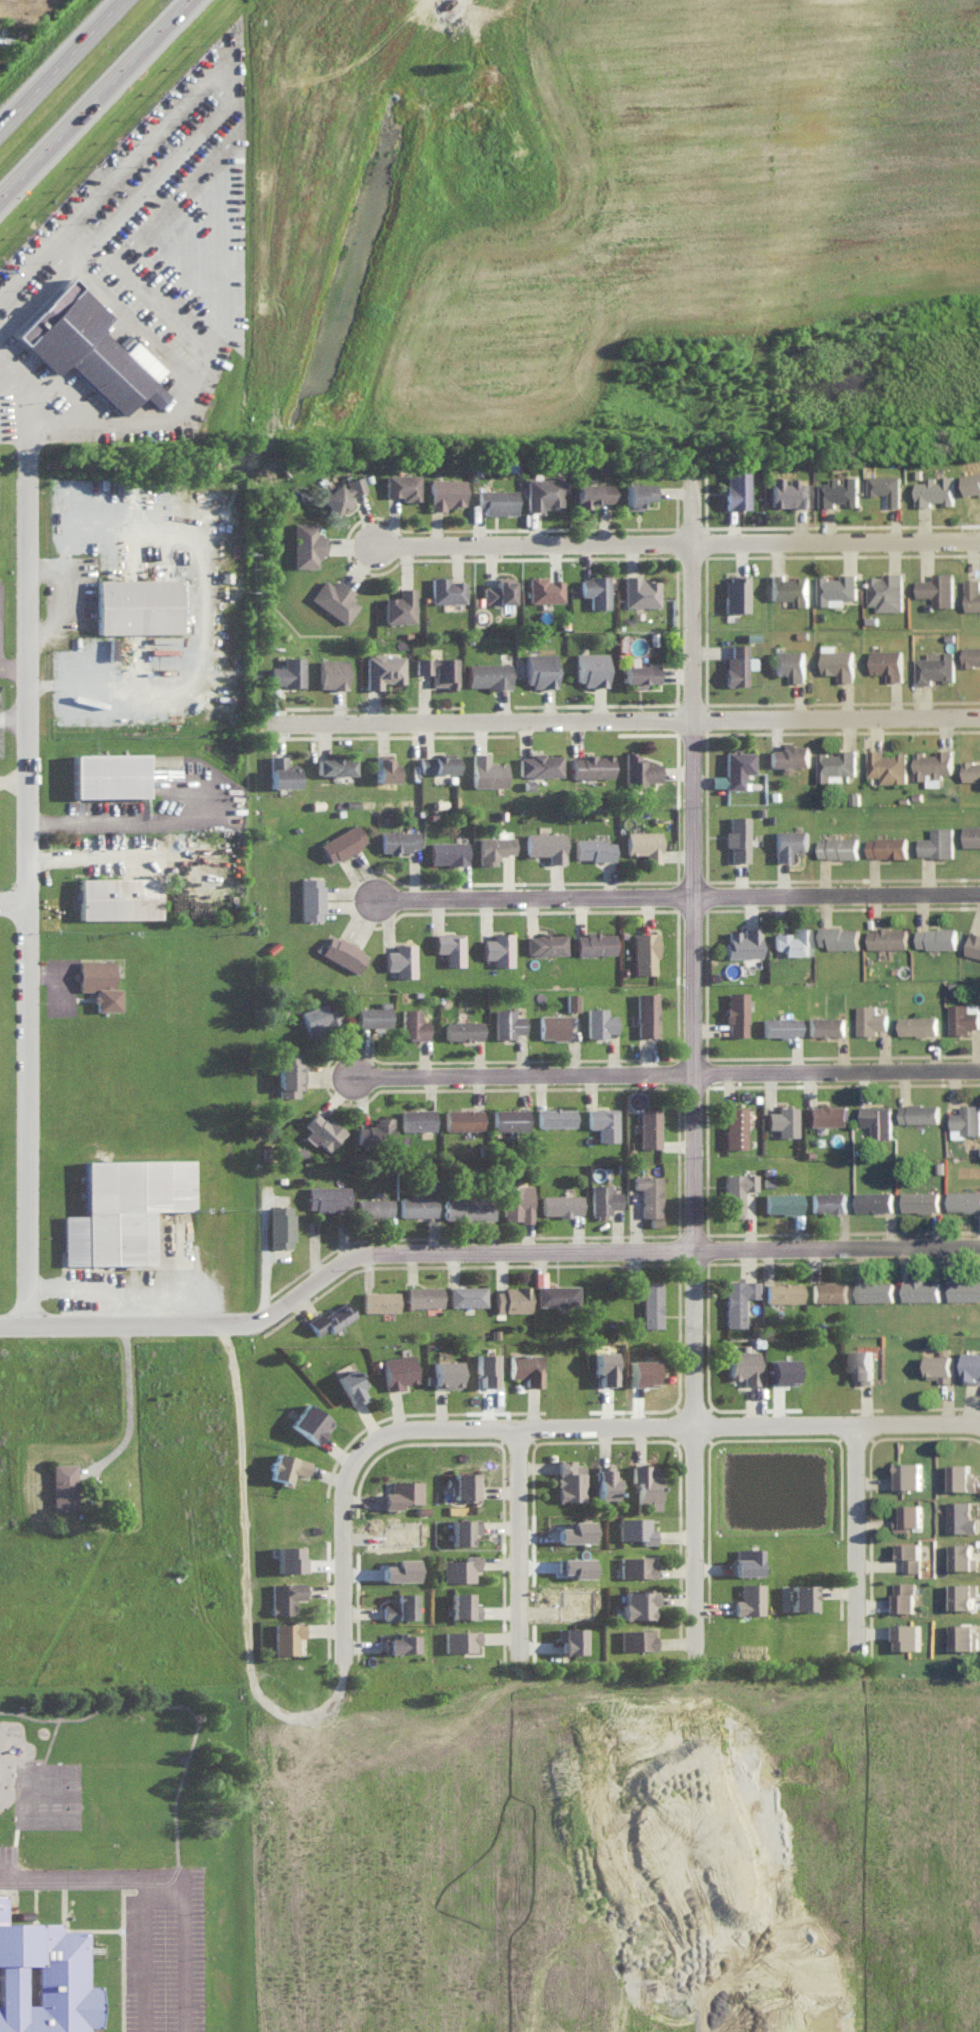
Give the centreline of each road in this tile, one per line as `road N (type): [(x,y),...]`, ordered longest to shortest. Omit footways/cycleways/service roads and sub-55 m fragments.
road 1 (residential): [(690,470),(689,897),(705,1671)]
road 2 (residential): [(29,1324),(26,444)]
road 3 (residential): [(217,1318),(272,1312),(349,1257),(391,1246),(979,1239)]
road 4 (residential): [(279,726),(979,717)]
road 5 (residential): [(349,1079),(979,1073)]
road 6 (residential): [(374,902),(979,893)]
road 7 (residential): [(374,546),(979,540)]
road 8 (residential): [(704,1419),(427,1421),(383,1433),(356,1466),(342,1657)]
road 9 (residential): [(979,1418),(704,1419)]
road 10 (motorway): [(0,197),(189,0)]
road 11 (residential): [(867,1649),(865,1417)]
road 12 (residential): [(529,1421),(530,1651)]
road 13 (residential): [(0,1325),(217,1318)]
road 14 (motorway): [(123,0),(0,128)]

